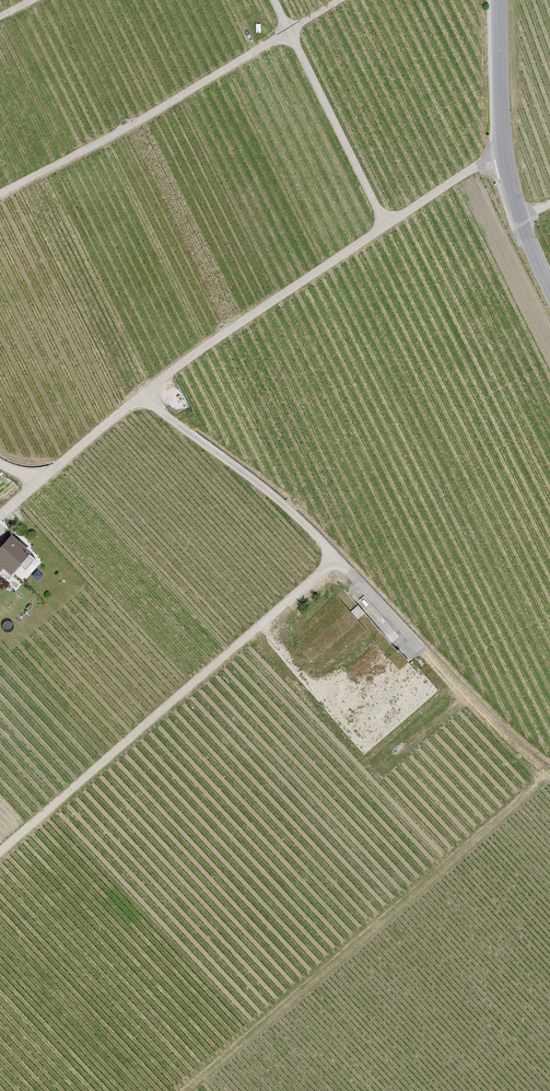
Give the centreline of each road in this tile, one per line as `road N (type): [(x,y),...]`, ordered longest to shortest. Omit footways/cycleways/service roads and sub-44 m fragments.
road 1 (track): [(503,149),(145,392),(0,513)]
road 2 (track): [(549,764),(277,501),(145,392)]
road 3 (track): [(549,771),(176,1090)]
road 4 (track): [(334,556),(0,850)]
road 5 (track): [(0,194),(339,0)]
road 6 (tertiary): [(497,0),(503,149),(521,219),(549,280)]
road 7 (track): [(273,0),(387,227)]

